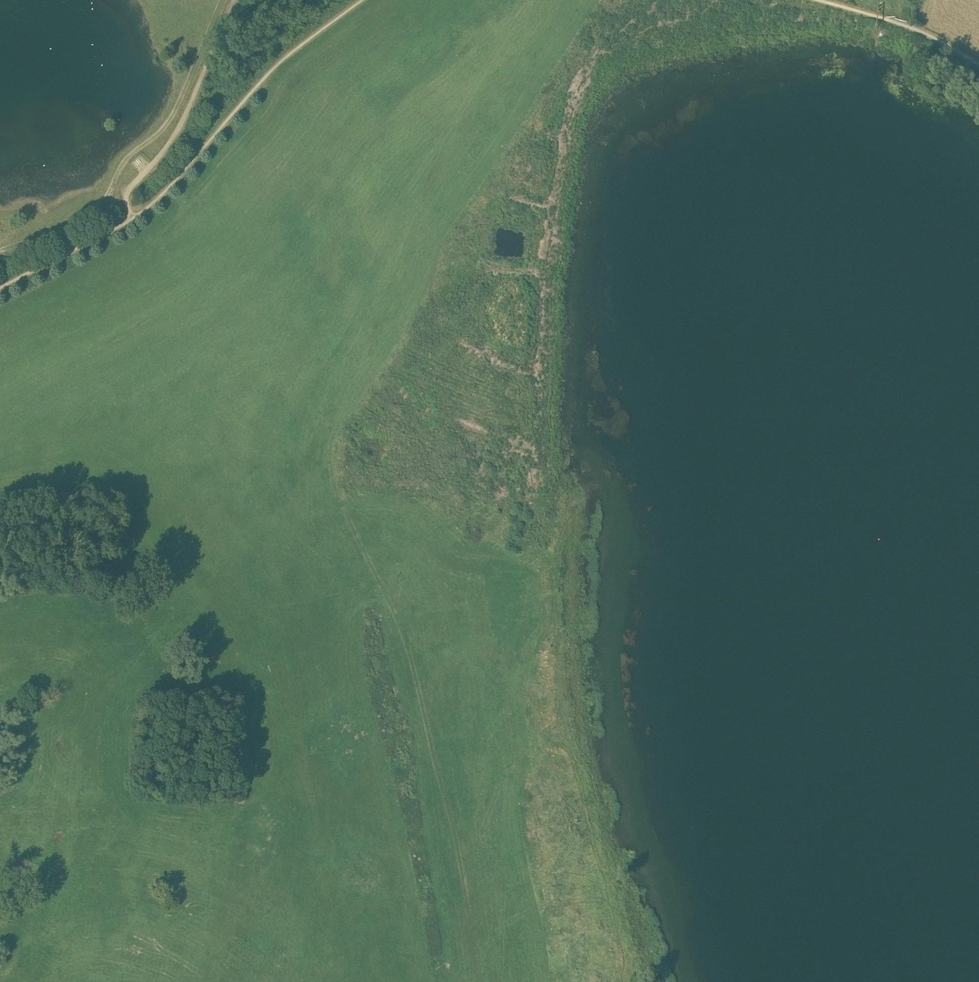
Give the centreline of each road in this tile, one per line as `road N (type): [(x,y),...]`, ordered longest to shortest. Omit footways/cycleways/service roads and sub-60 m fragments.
road 1 (track): [(360,0),(272,69),(145,208),(0,287)]

